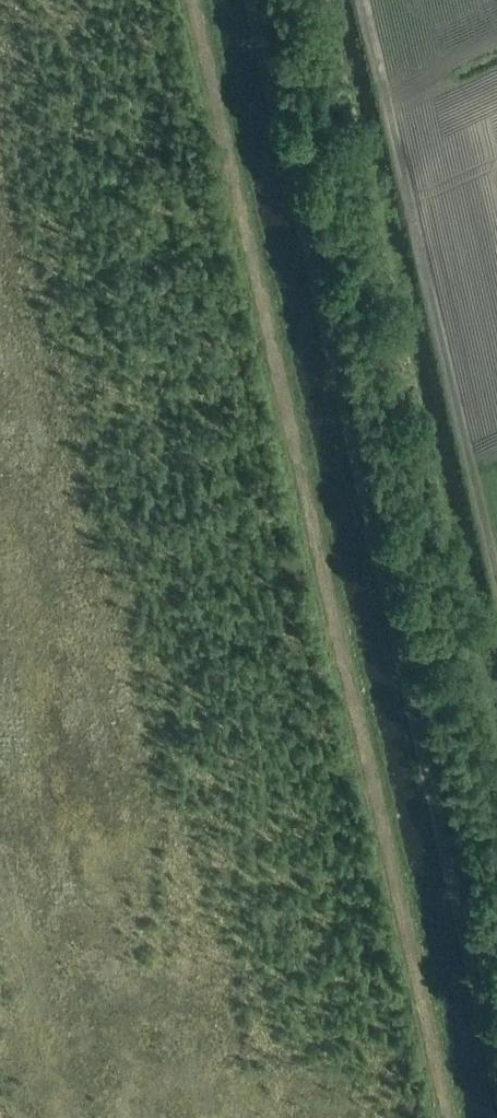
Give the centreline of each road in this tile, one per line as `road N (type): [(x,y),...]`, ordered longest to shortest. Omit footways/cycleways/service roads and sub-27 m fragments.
road 1 (track): [(451,1117),(193,0)]
road 2 (track): [(496,1047),(256,0)]

